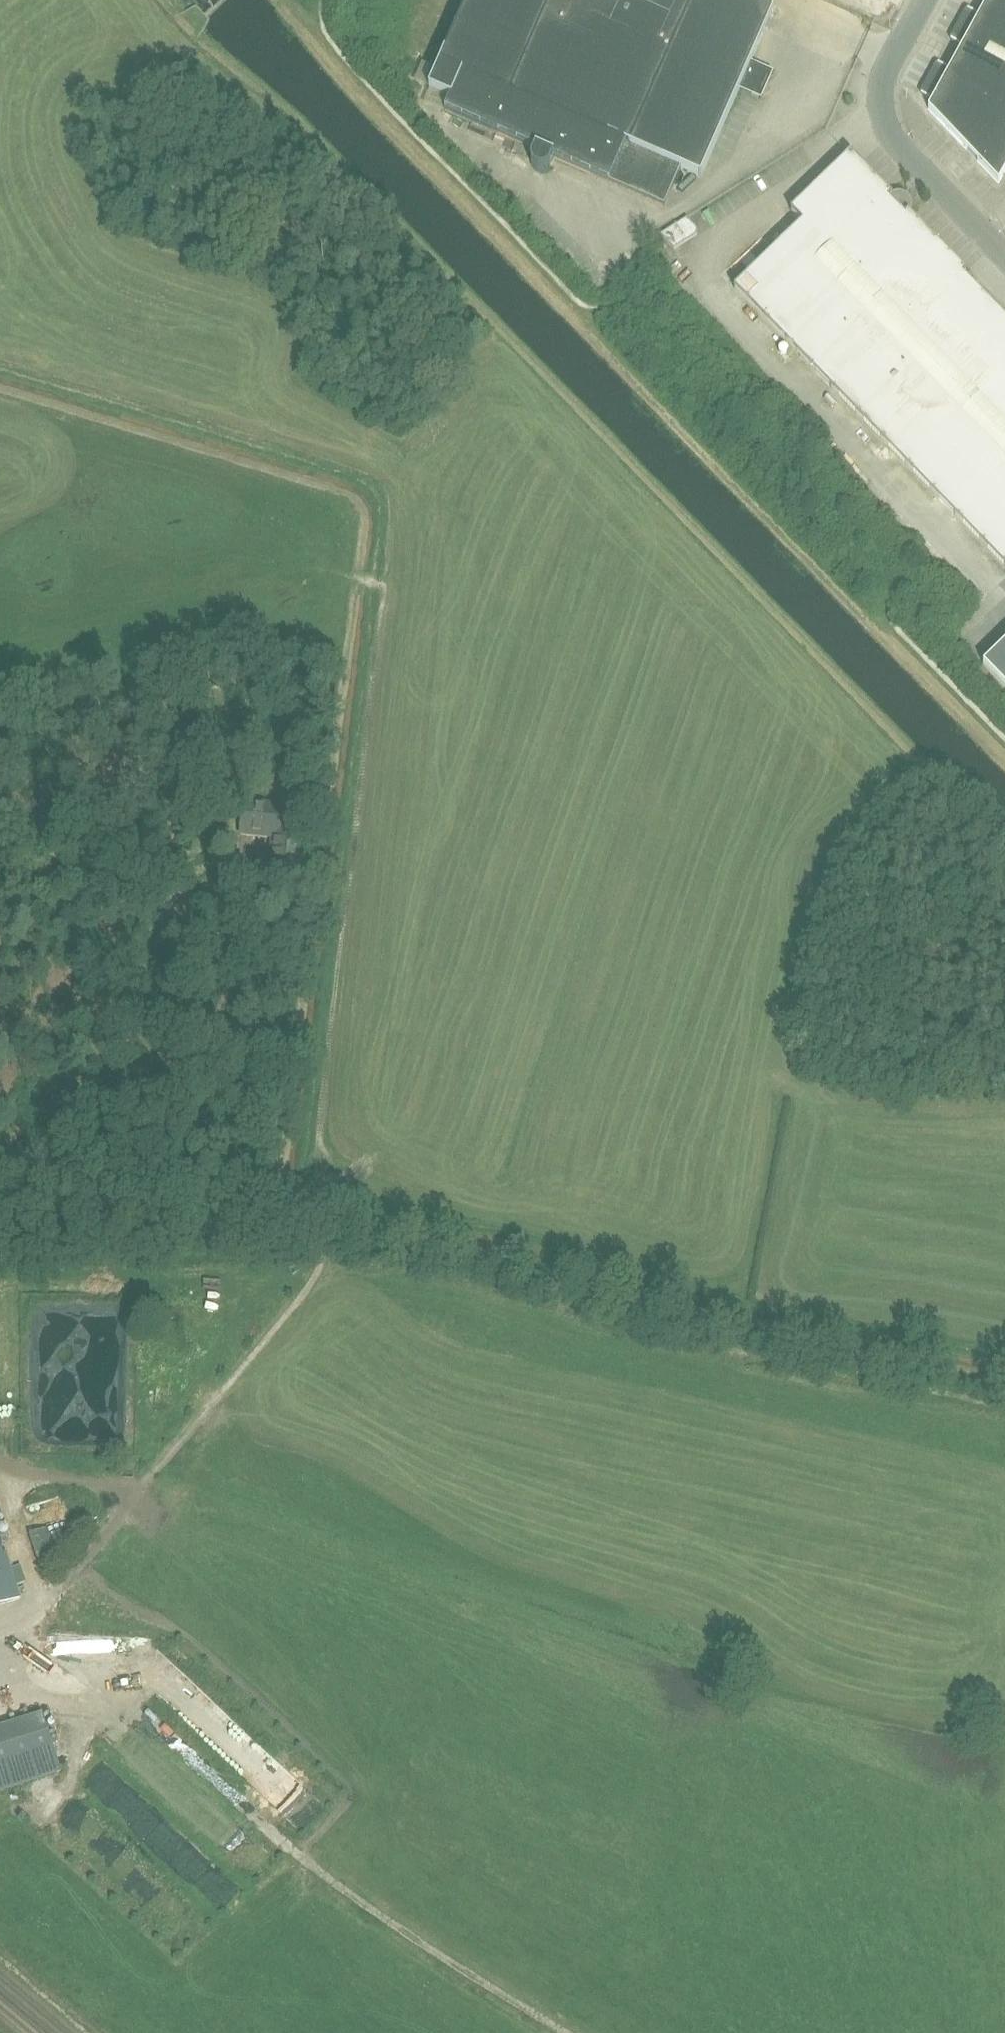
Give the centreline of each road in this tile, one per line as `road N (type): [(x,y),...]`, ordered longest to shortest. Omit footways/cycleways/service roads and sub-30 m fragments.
road 1 (track): [(565,2032),(305,1863),(202,1769),(116,1705)]
road 2 (unclassified): [(1004,264),(886,145),(878,110),(934,0)]
road 3 (track): [(0,933),(258,854)]

